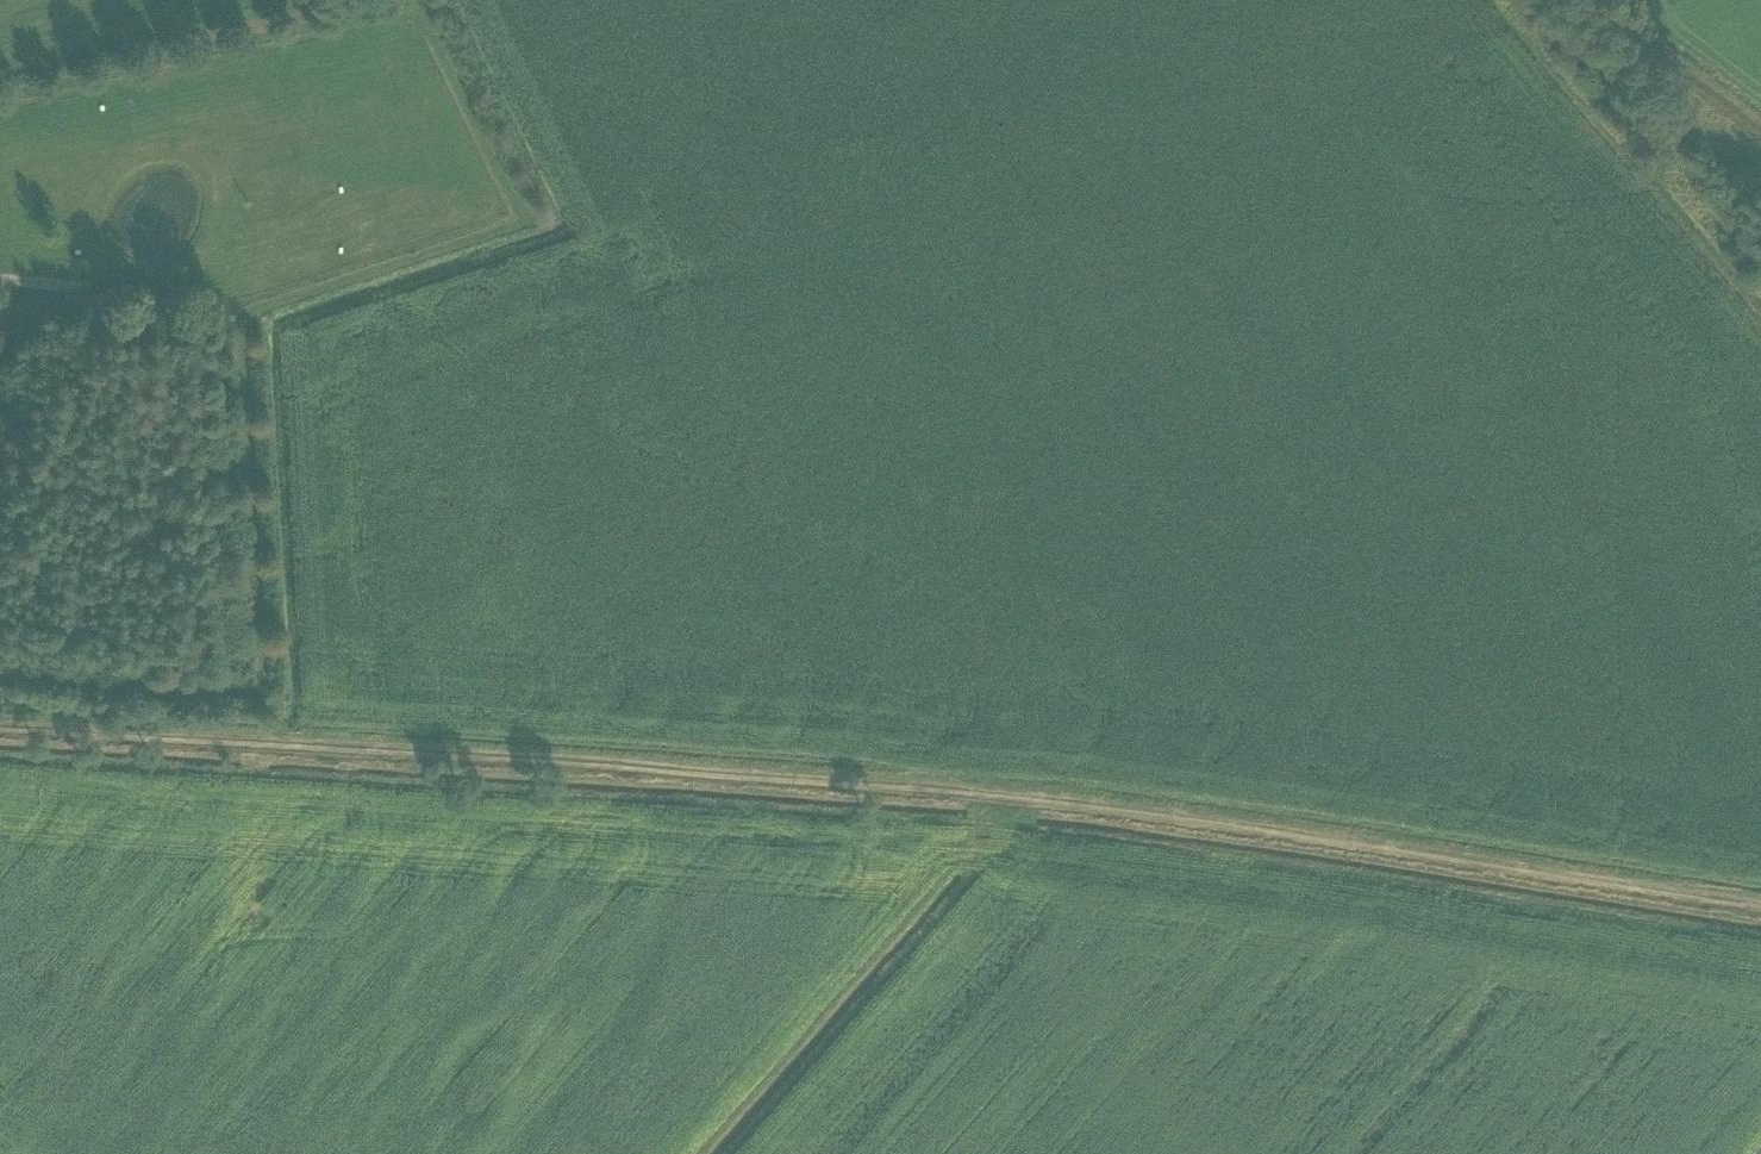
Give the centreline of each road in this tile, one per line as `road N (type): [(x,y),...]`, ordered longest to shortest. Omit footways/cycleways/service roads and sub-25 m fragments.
road 1 (track): [(1760,907),(1022,797),(0,724)]

